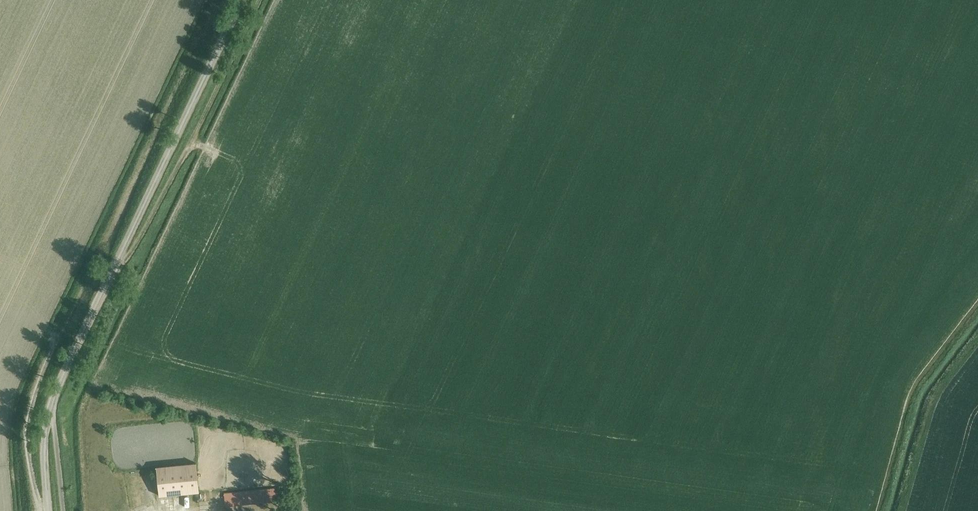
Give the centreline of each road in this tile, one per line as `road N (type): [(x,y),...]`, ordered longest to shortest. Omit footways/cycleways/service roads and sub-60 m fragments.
road 1 (unclassified): [(48,510),(44,431),(58,383),(239,0)]

